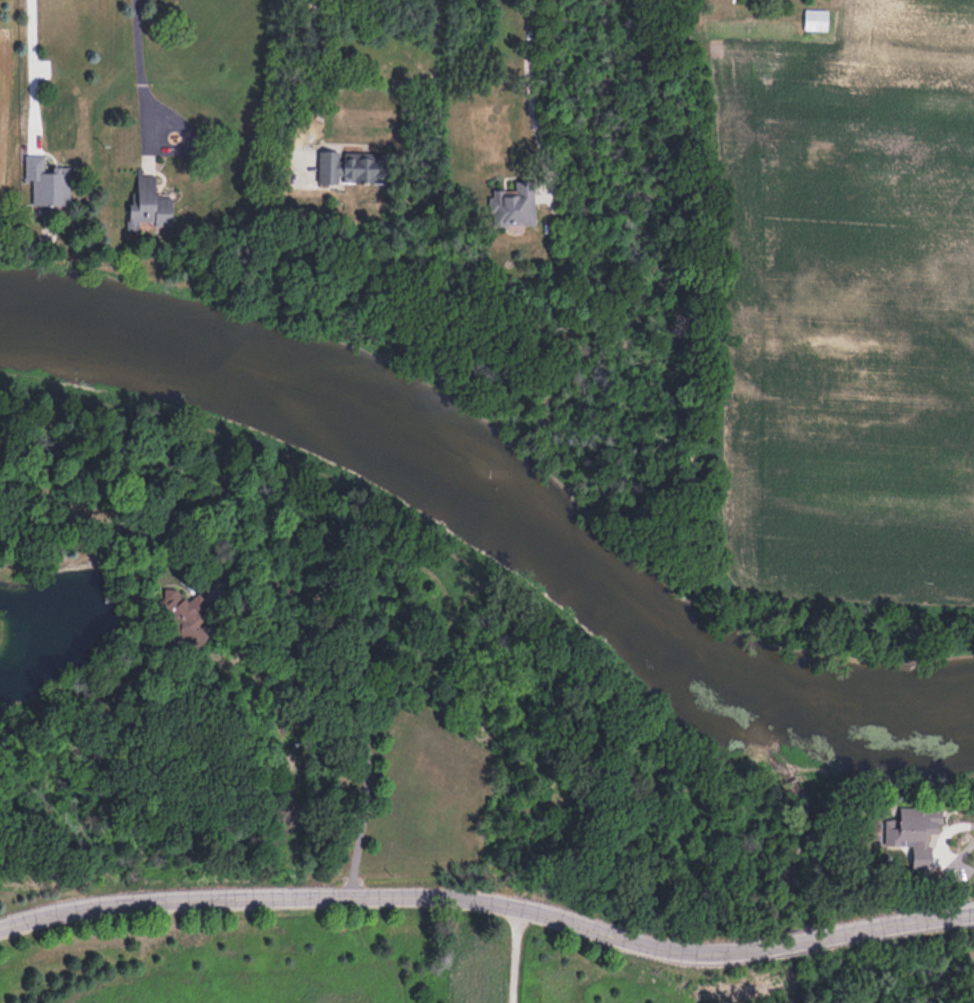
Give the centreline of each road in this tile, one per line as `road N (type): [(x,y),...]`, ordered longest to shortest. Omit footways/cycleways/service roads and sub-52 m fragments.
road 1 (tertiary): [(0,938),(115,912),(467,907),(644,953),(714,961),(973,923)]

